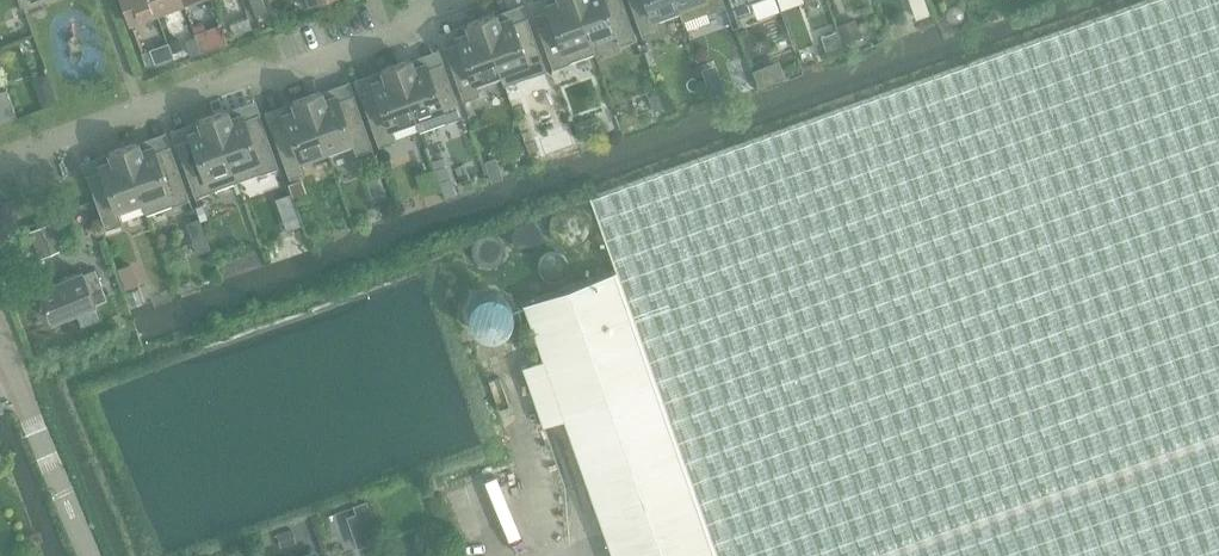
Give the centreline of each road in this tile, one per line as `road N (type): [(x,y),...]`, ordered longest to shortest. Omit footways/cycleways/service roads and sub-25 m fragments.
road 1 (residential): [(0,160),(247,71),(278,79),(388,38),(418,9),(444,0)]
road 2 (tertiary): [(86,555),(0,346)]

